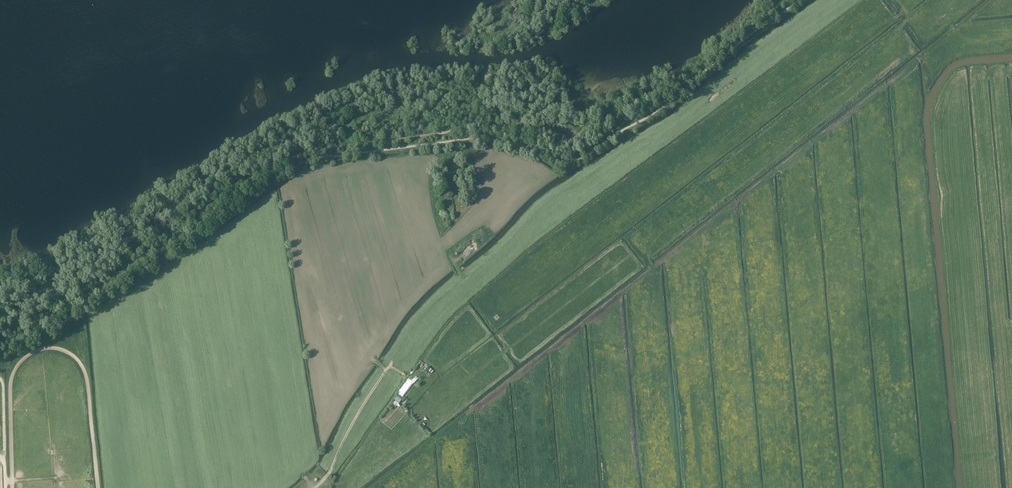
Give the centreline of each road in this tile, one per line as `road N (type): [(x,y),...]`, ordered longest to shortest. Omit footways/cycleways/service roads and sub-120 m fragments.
road 1 (track): [(463,279),(541,208),(693,107),(832,0)]
road 2 (track): [(903,11),(908,19),(893,36),(647,247),(654,269)]
road 3 (track): [(451,253),(463,279),(414,327),(315,487)]
road 4 (track): [(908,19),(939,17),(956,31),(903,73),(906,122)]

